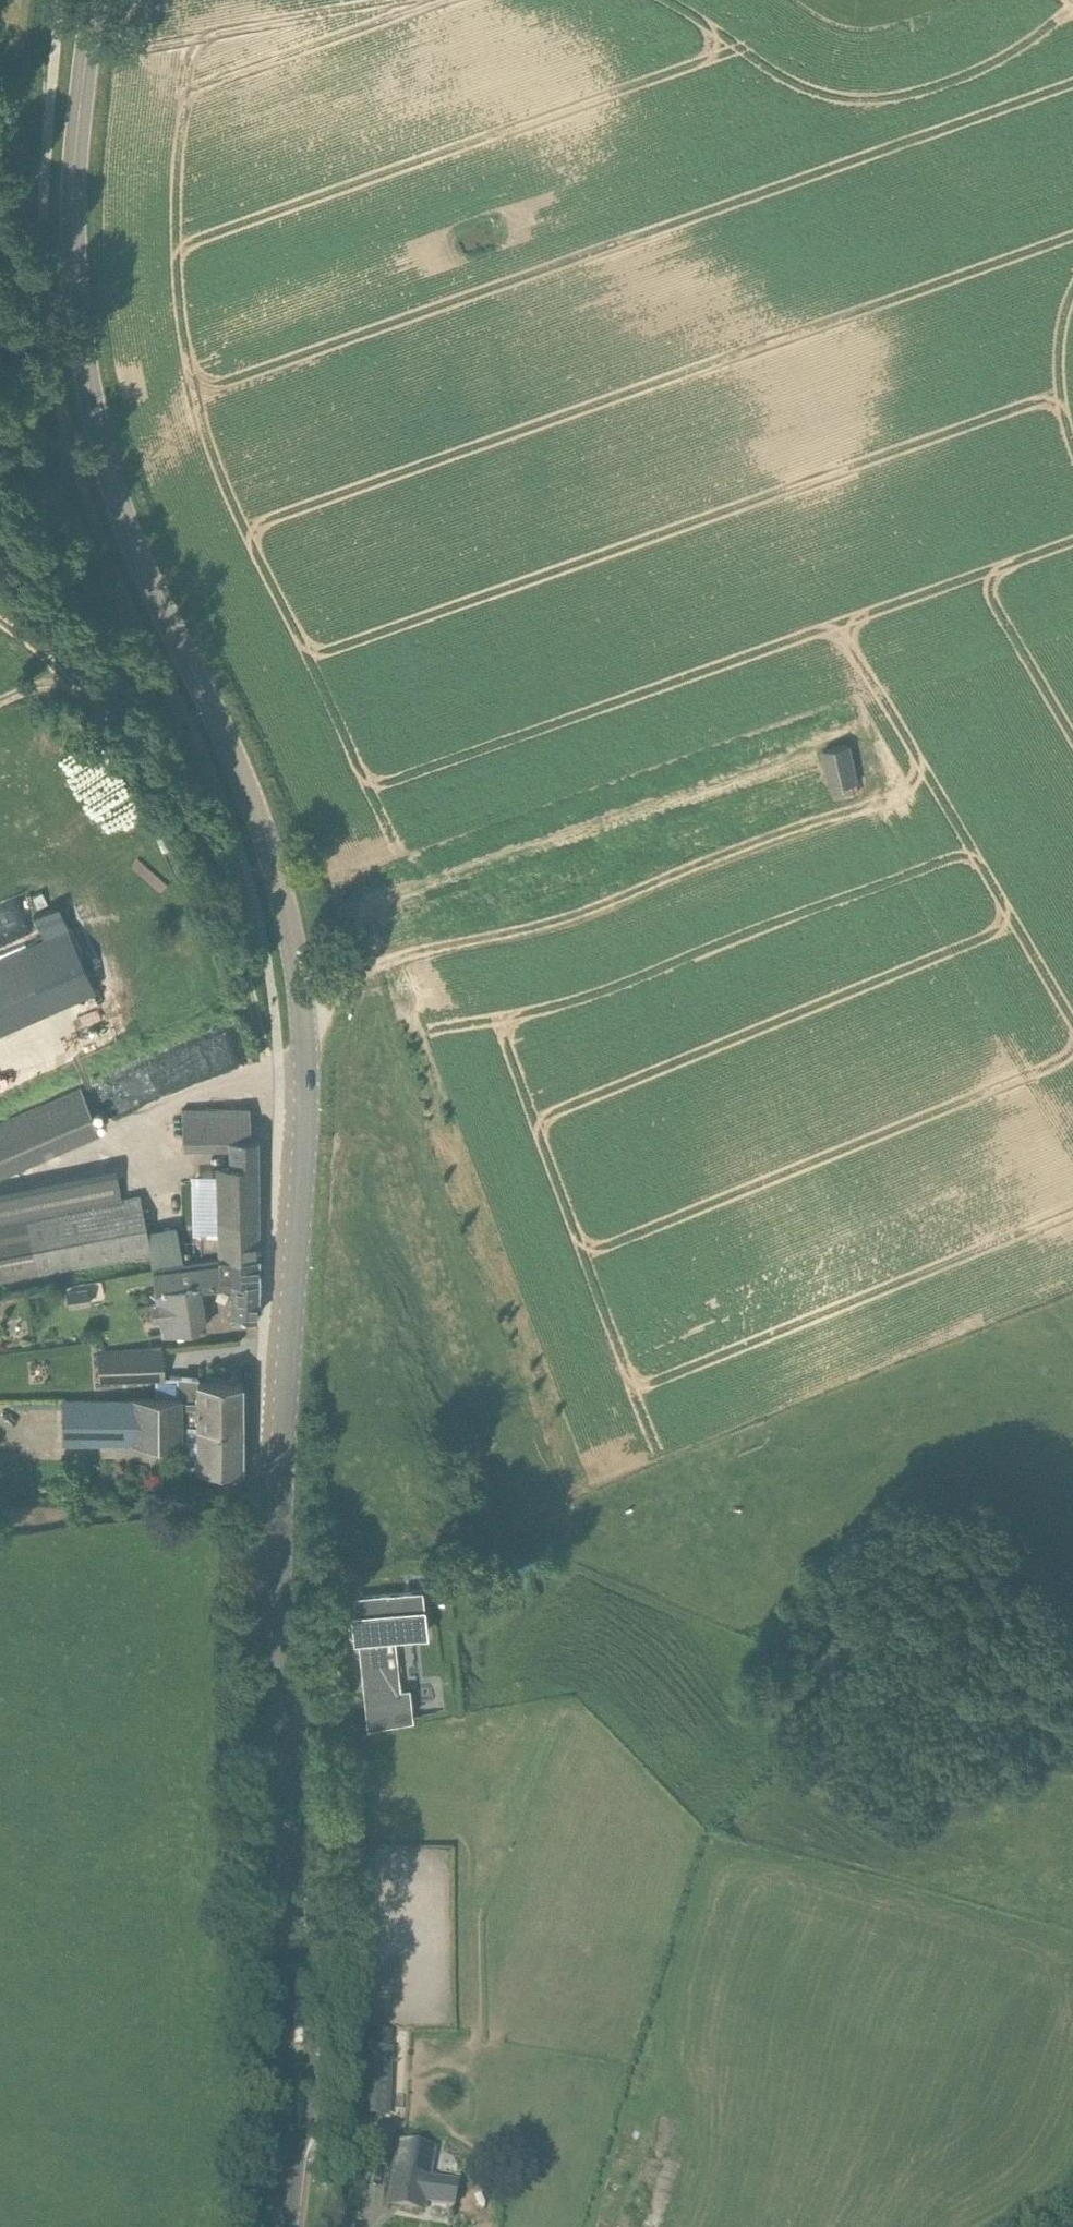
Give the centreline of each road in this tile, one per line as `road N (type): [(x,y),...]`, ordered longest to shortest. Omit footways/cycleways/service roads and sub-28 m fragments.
road 1 (secondary): [(296,1964),(281,1592),(304,1033),(284,902),(260,820),(125,520),(104,453),(75,248),(93,0)]
road 2 (track): [(304,1033),(330,996),(382,960),(562,921),(858,804),(872,783),(858,737)]
road 3 (track): [(0,703),(70,687),(98,707),(142,762),(194,847),(227,921),(264,1048),(280,1056)]
road 4 (secondary): [(298,2141),(309,2071),(296,1964)]
road 5 (secondary): [(296,1964),(290,2091),(298,2141)]

